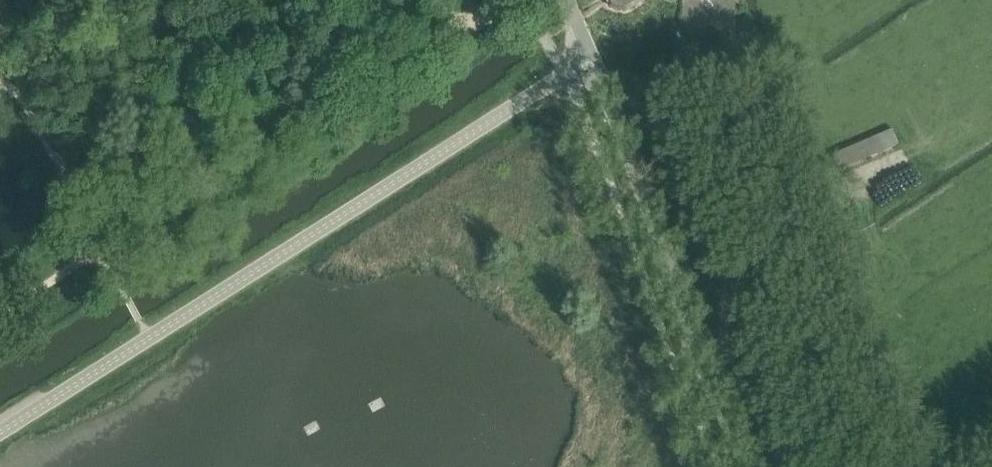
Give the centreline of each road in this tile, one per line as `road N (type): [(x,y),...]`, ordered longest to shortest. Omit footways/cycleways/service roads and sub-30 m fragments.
road 1 (unclassified): [(594,58),(0,435)]
road 2 (unclassified): [(753,466),(594,58)]
road 3 (track): [(719,392),(730,273),(765,181),(766,144),(736,50)]
road 4 (track): [(758,216),(891,154)]

